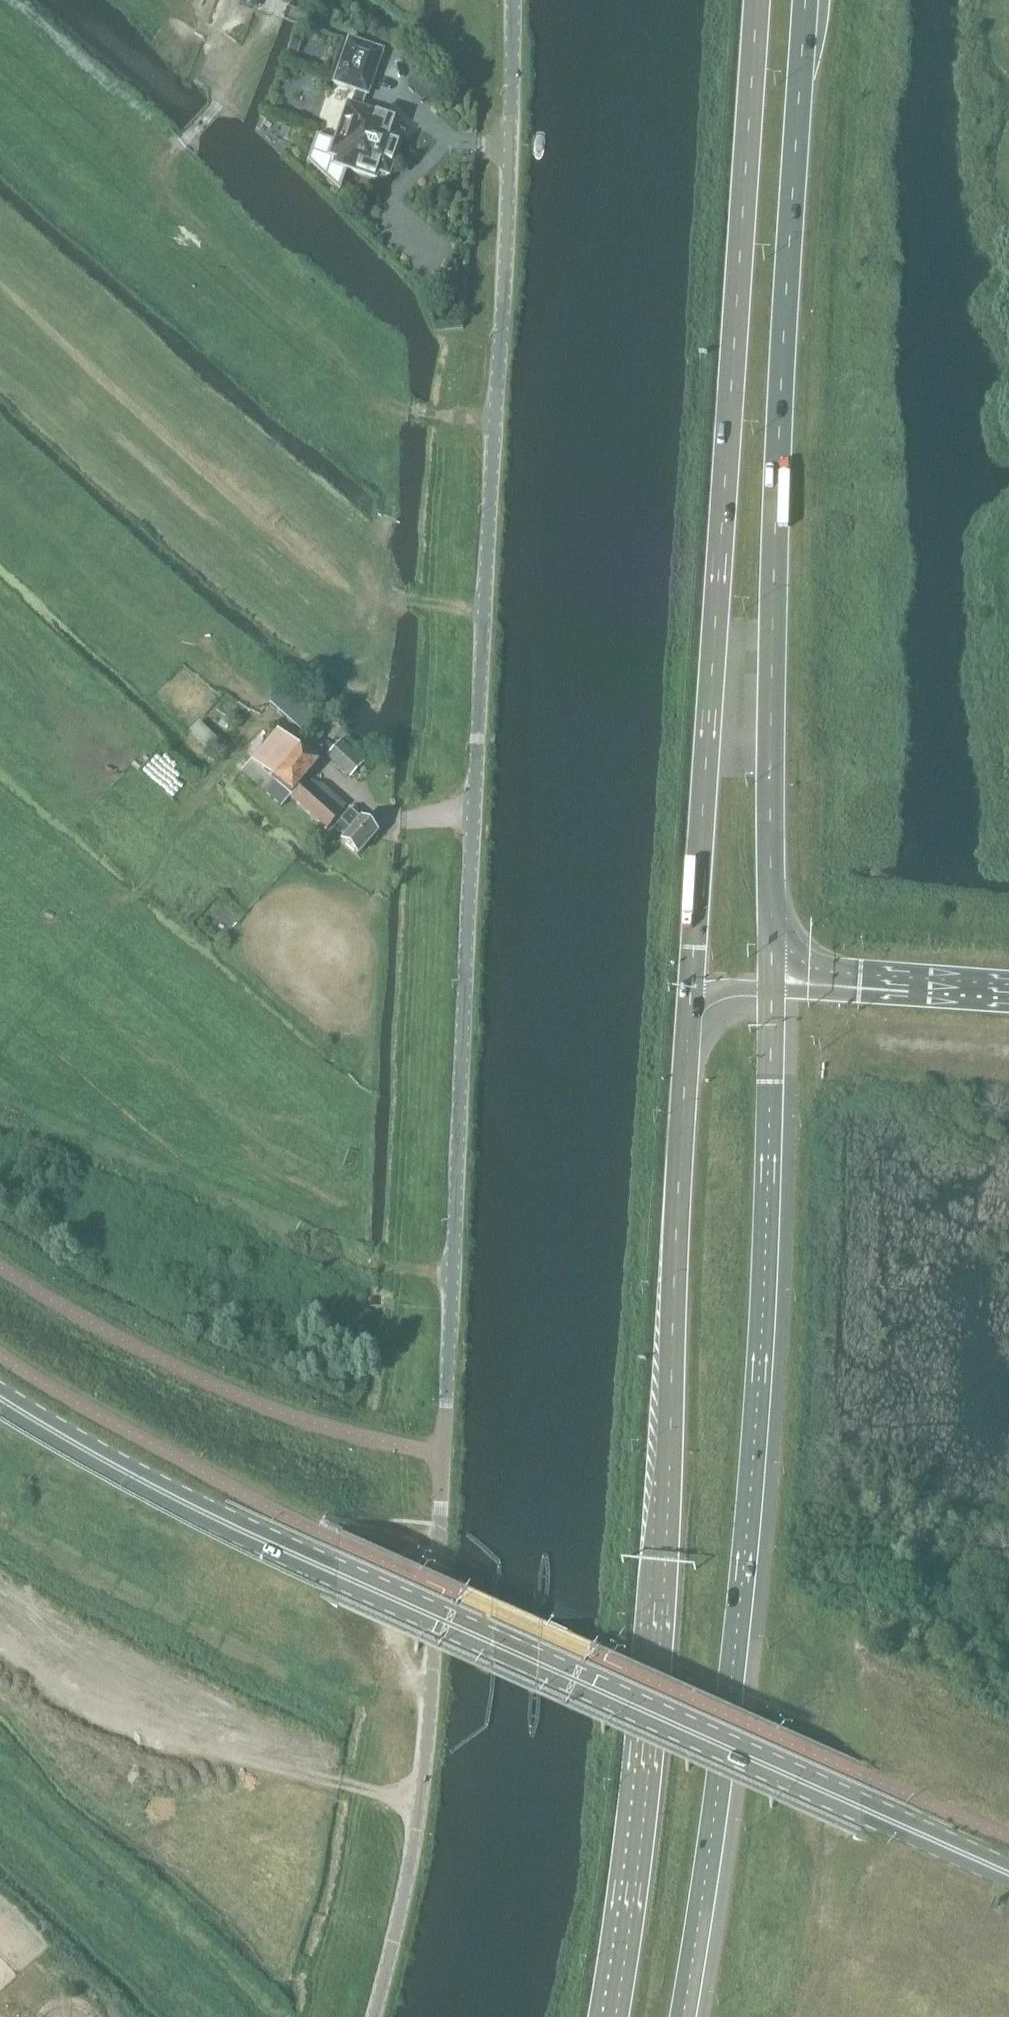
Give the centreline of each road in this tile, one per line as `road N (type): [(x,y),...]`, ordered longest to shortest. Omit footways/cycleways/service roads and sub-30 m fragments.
road 1 (unclassified): [(369,2016),(419,1801),(447,1459),(474,698),(515,0)]
road 2 (tertiary): [(1008,1875),(218,1518),(0,1397)]
road 3 (trunk): [(685,2016),(748,1556),(772,1155),(772,988)]
road 4 (trunk): [(692,996),(644,1759),(608,2016)]
road 5 (trunk): [(755,0),(692,996)]
road 6 (trunk): [(772,988),(803,0)]
road 7 (trunk): [(1008,995),(772,988)]

